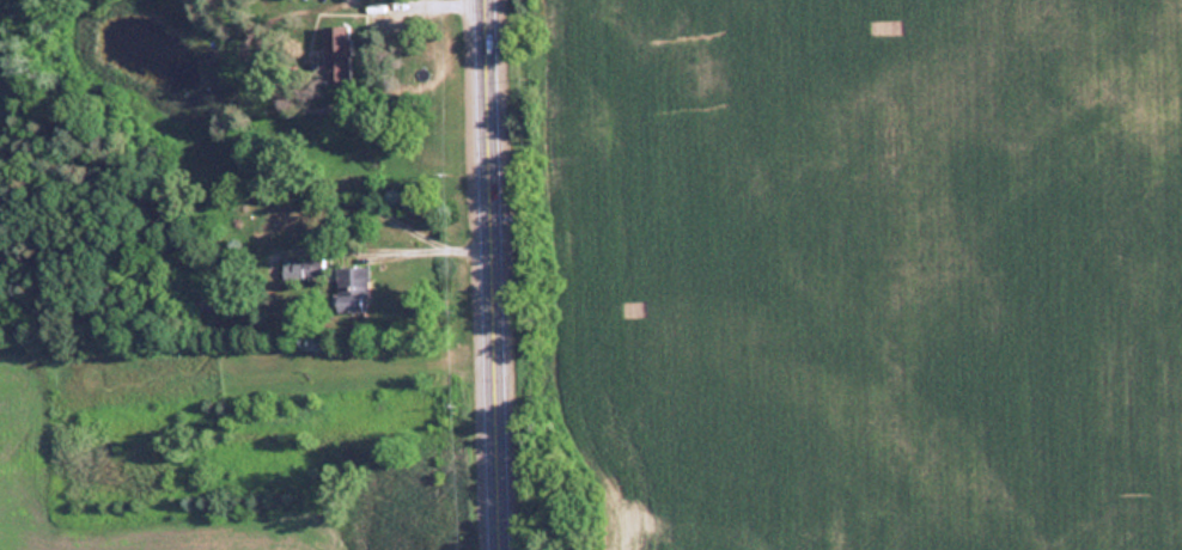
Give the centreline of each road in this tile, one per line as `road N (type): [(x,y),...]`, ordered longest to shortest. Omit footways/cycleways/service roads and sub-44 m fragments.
road 1 (primary): [(502,549),(489,0)]

